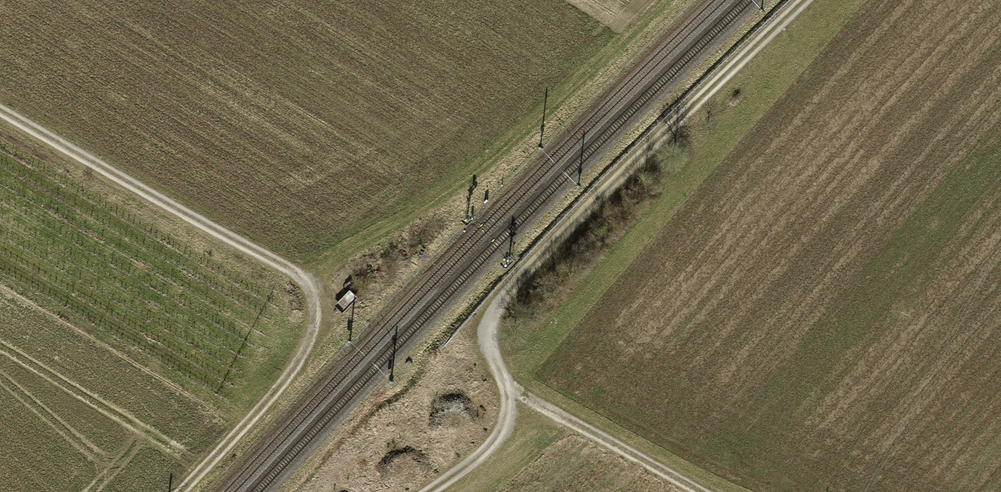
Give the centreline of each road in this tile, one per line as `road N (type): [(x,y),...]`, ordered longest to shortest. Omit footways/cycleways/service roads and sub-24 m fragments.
road 1 (track): [(181,491),(302,356),(317,321),(314,291),(305,276),(0,106)]
road 2 (track): [(804,0),(515,282),(496,311),(492,340),(505,383)]
road 3 (track): [(305,276),(494,162),(669,0)]
road 4 (track): [(505,383),(700,491)]
road 5 (track): [(505,383),(508,404),(490,447),(427,491)]

